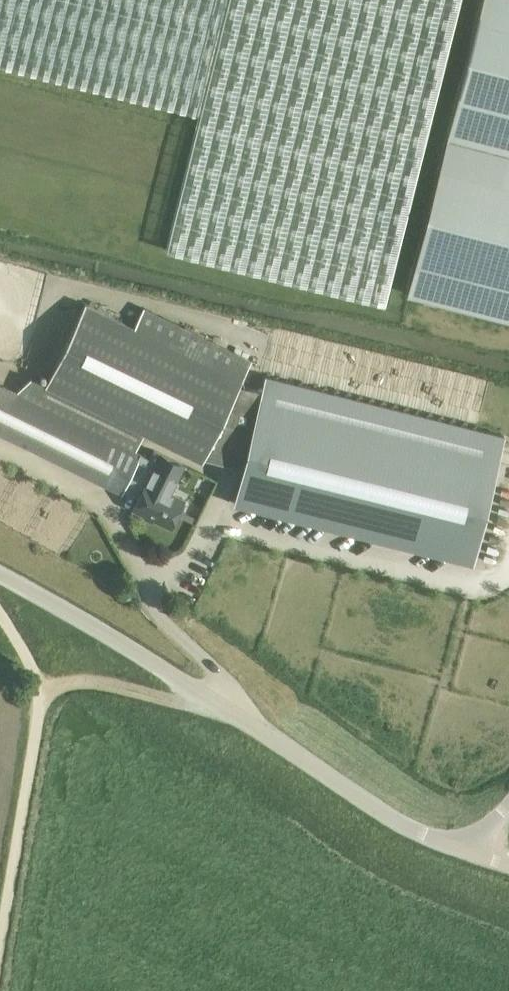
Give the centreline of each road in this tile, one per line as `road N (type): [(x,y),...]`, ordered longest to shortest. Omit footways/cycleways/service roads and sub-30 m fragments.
road 1 (unclassified): [(466,849),(395,821),(221,701),(0,572)]
road 2 (track): [(221,701),(109,678),(40,690)]

